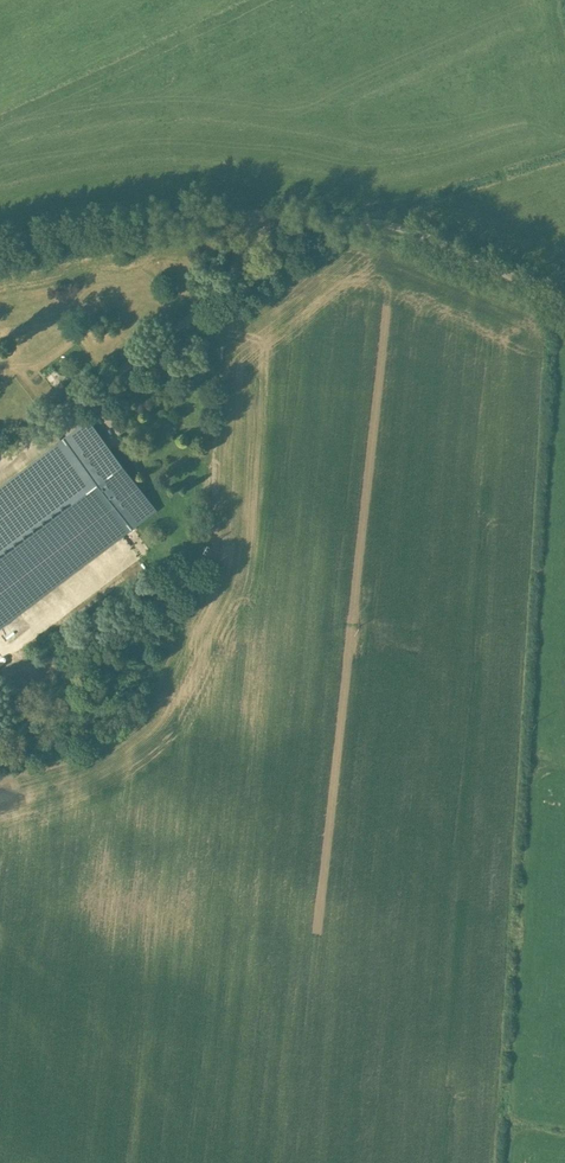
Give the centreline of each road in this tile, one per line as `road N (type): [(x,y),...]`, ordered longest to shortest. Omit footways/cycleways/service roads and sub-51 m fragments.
road 1 (unclassified): [(0,249),(179,211),(313,214),(407,227),(564,301)]

